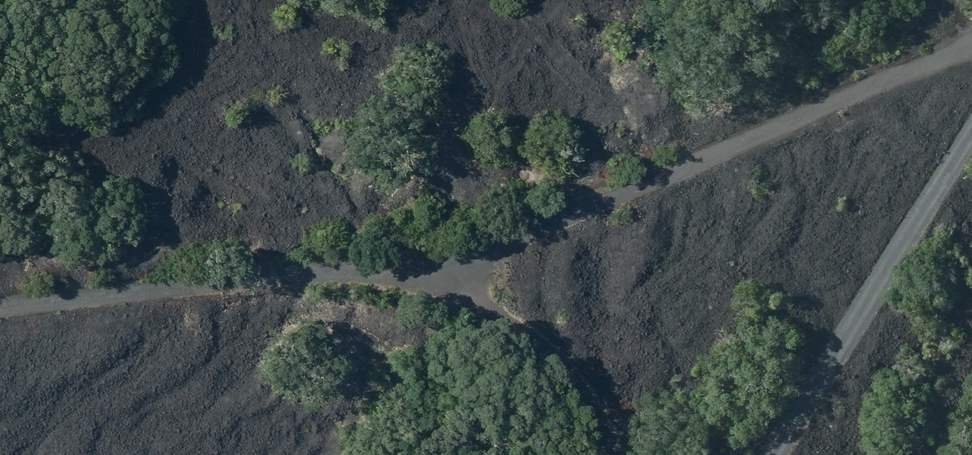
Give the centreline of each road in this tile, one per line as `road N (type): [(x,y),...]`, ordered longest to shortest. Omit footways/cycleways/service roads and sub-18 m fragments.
road 1 (track): [(0,309),(387,276),(478,297),(543,341),(598,411),(617,454)]
road 2 (track): [(387,276),(494,249),(971,38)]
road 3 (track): [(971,130),(769,454)]

